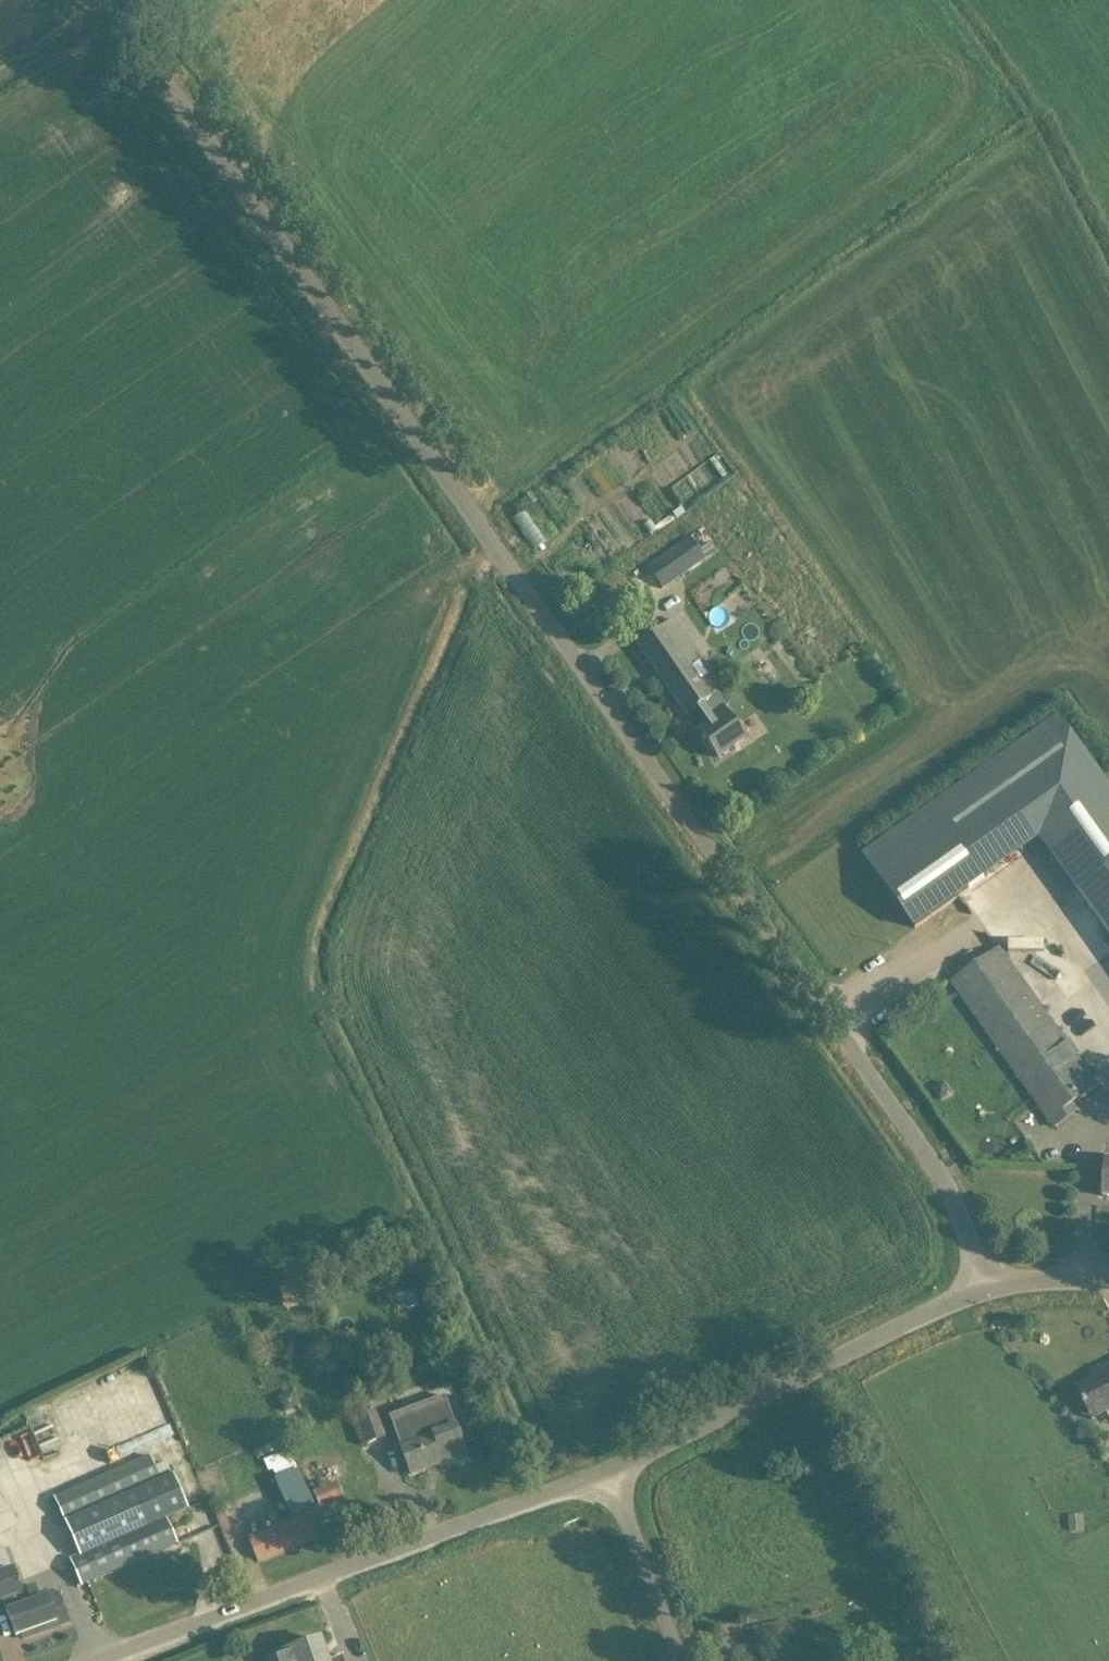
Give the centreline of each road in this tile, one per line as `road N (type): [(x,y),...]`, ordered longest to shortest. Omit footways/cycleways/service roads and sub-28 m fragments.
road 1 (unclassified): [(982,1291),(951,1189),(111,0)]
road 2 (unclassified): [(97,1660),(608,1469)]
road 3 (unclassified): [(608,1469),(982,1291)]
road 4 (unclassified): [(681,1660),(608,1469)]
road 5 (unclassified): [(1108,1281),(1041,1281),(982,1291)]

